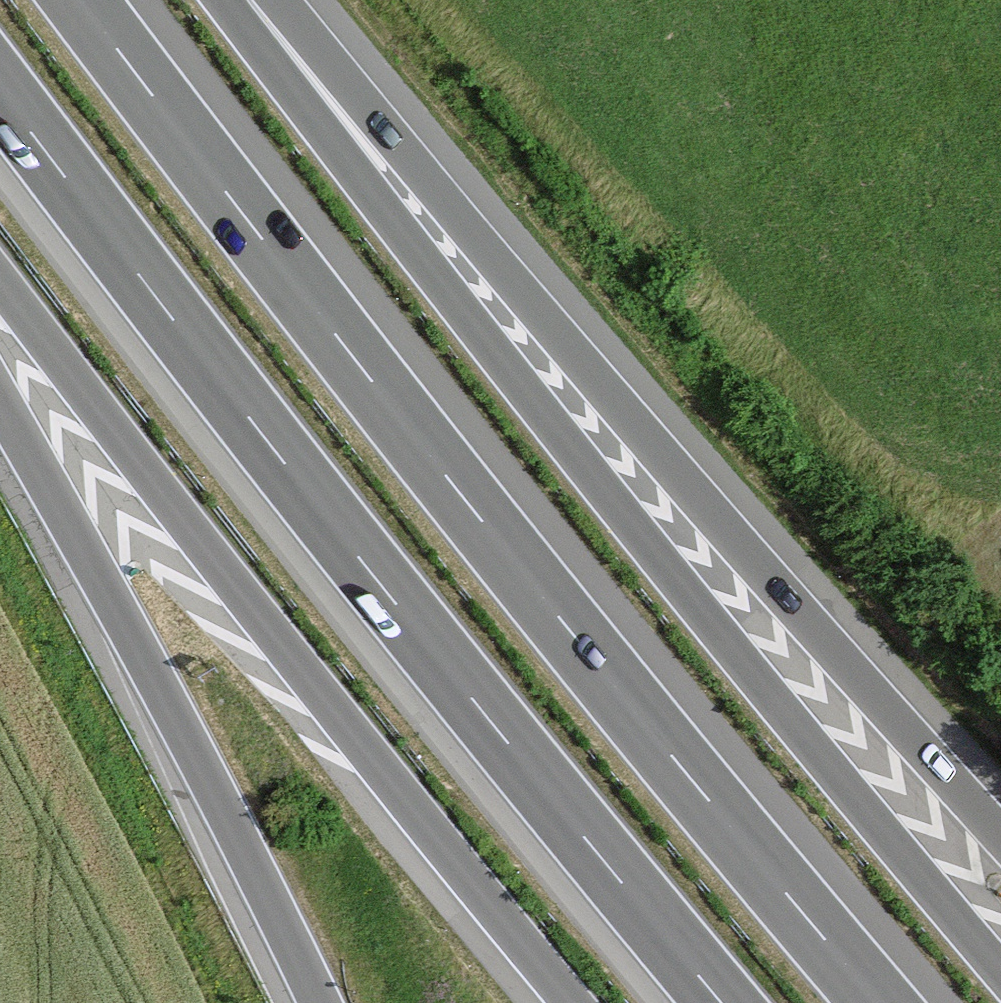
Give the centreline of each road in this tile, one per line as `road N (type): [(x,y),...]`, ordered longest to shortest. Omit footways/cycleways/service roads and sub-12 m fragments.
road 1 (motorway): [(879,1002),(508,553),(82,0)]
road 2 (motorway): [(1000,967),(600,471),(269,25)]
road 3 (motorway): [(0,90),(228,393),(723,1002)]
road 4 (motorway): [(1000,834),(269,25)]
road 5 (motorway): [(0,280),(260,620),(570,1002)]
road 6 (motorway): [(0,400),(110,593),(318,1002)]

